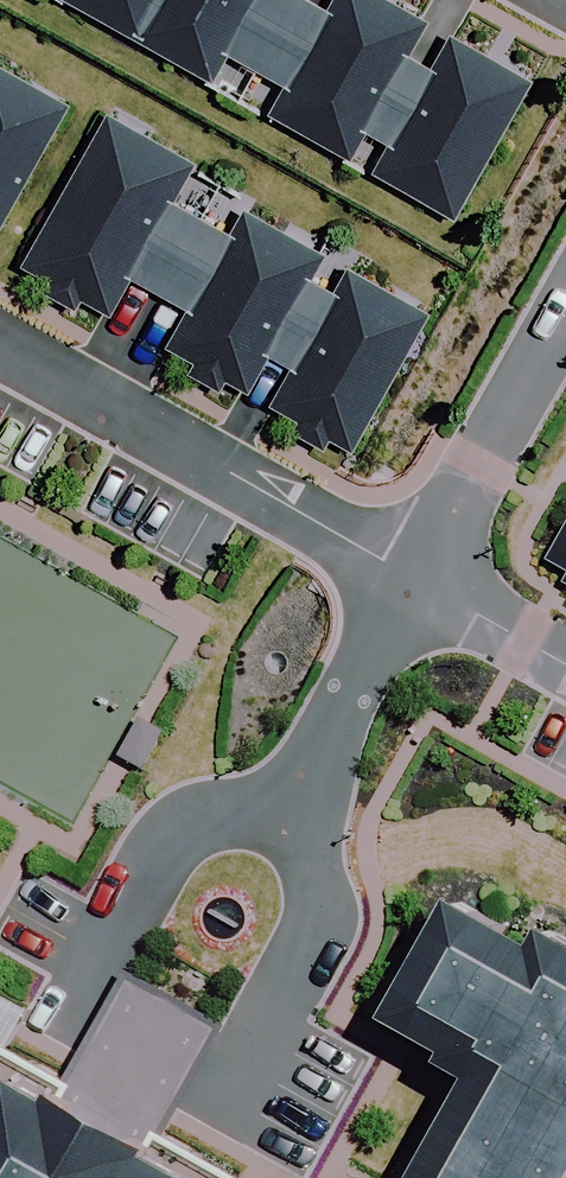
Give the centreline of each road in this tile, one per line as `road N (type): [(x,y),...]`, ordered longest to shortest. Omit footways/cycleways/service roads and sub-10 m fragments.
road 1 (residential): [(297,775),(165,841),(92,968),(89,1003),(106,1035),(187,1078),(230,1080),(264,1052),(319,926),(315,867),(301,822)]
road 2 (residential): [(417,582),(0,345)]
road 3 (residential): [(417,582),(565,312)]
road 4 (residential): [(417,582),(297,775)]
road 5 (residential): [(565,665),(417,582)]

